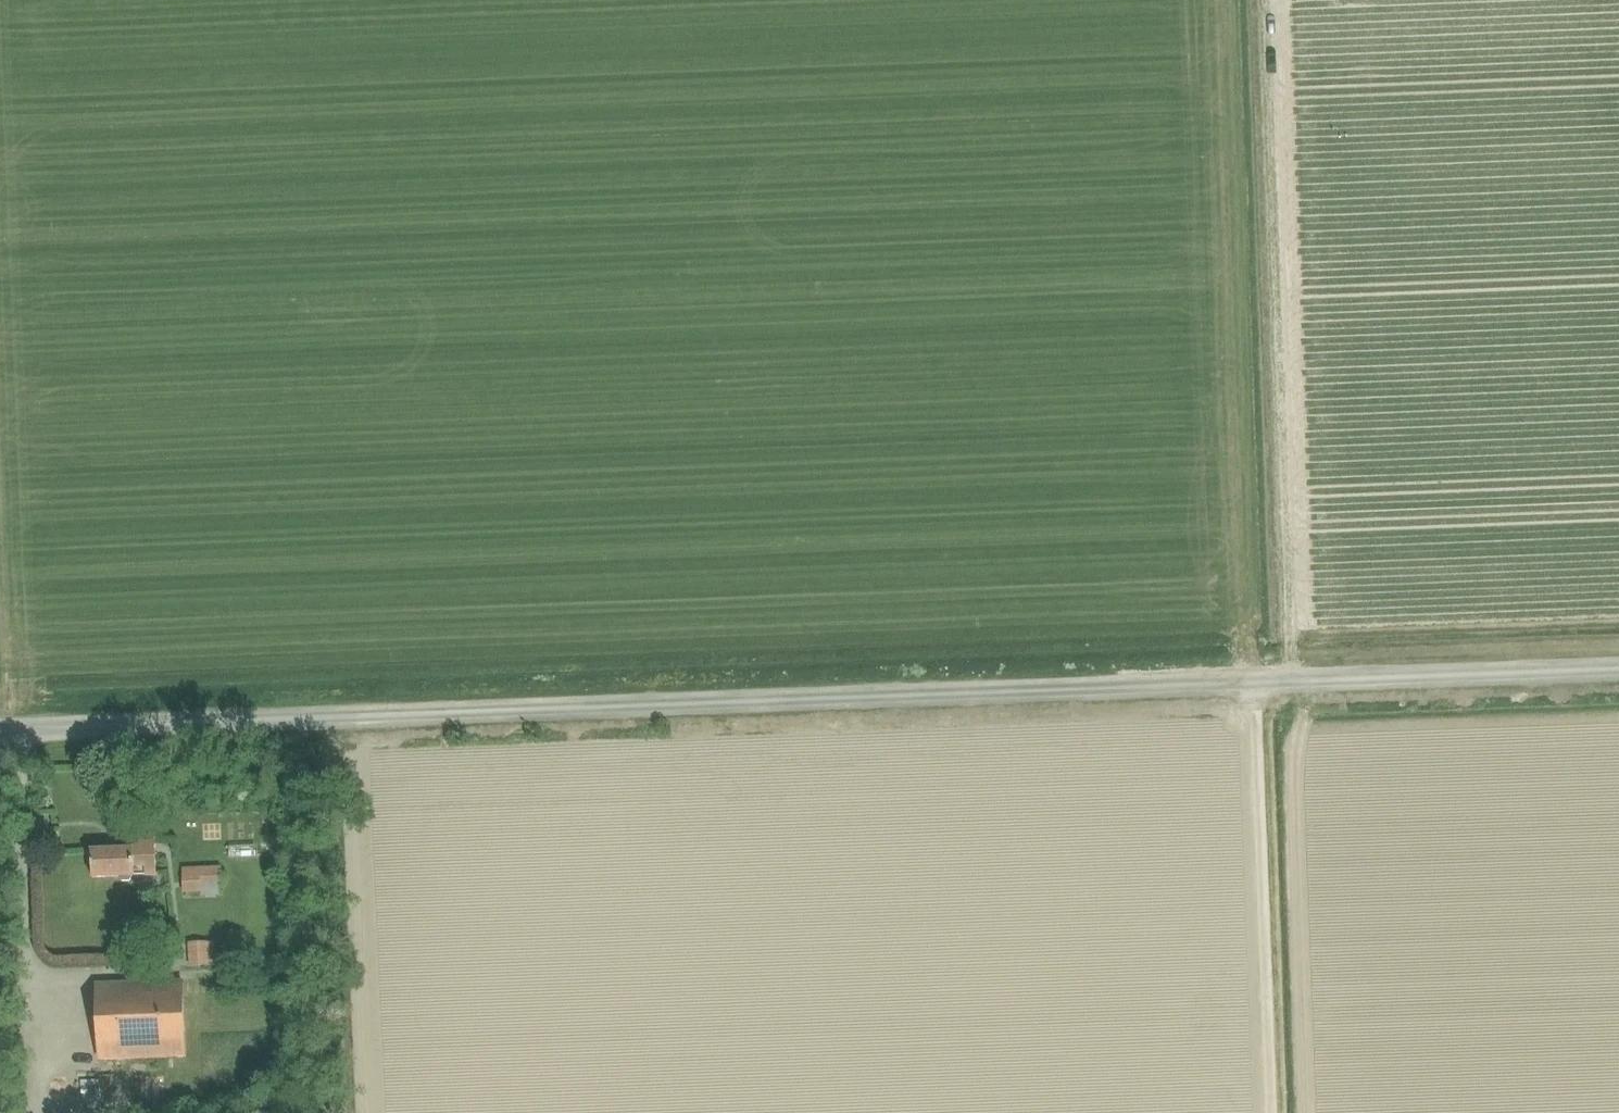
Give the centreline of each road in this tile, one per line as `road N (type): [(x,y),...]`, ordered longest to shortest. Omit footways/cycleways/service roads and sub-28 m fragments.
road 1 (unclassified): [(1618,669),(0,731)]

